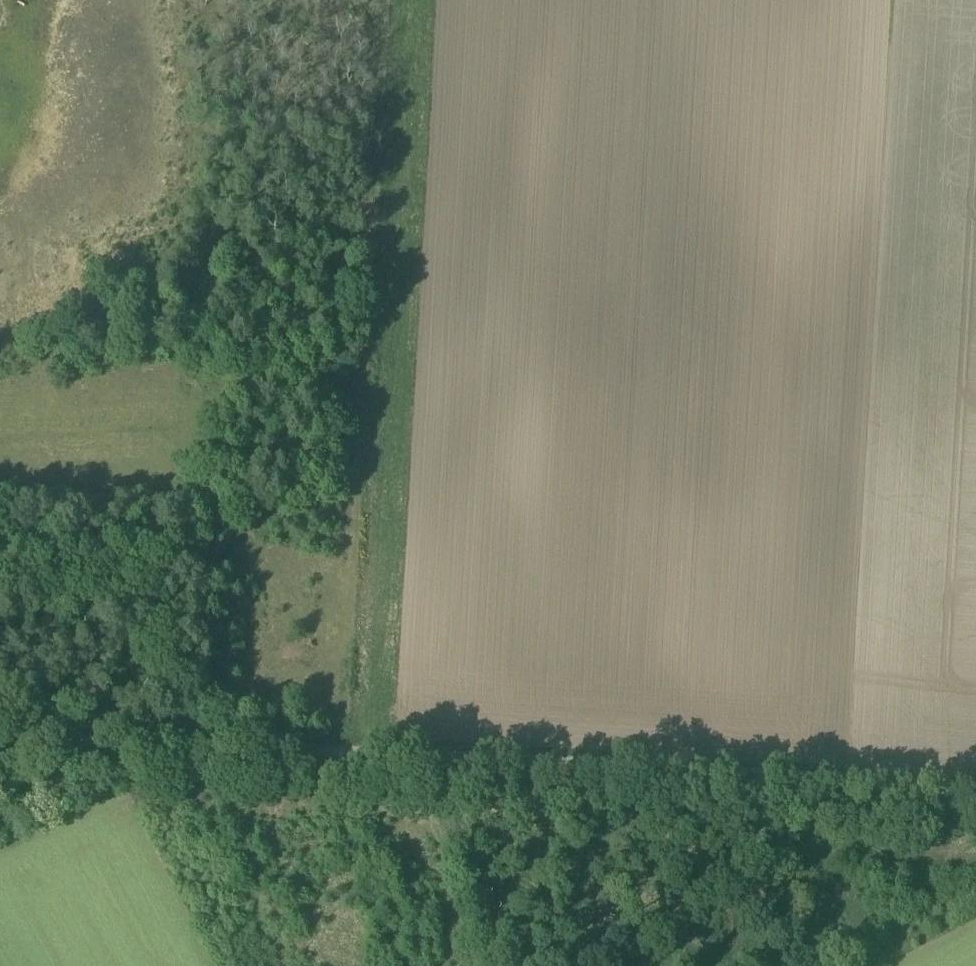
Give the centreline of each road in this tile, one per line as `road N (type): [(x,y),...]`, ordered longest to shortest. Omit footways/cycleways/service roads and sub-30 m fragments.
road 1 (track): [(0,735),(308,746),(975,791)]

